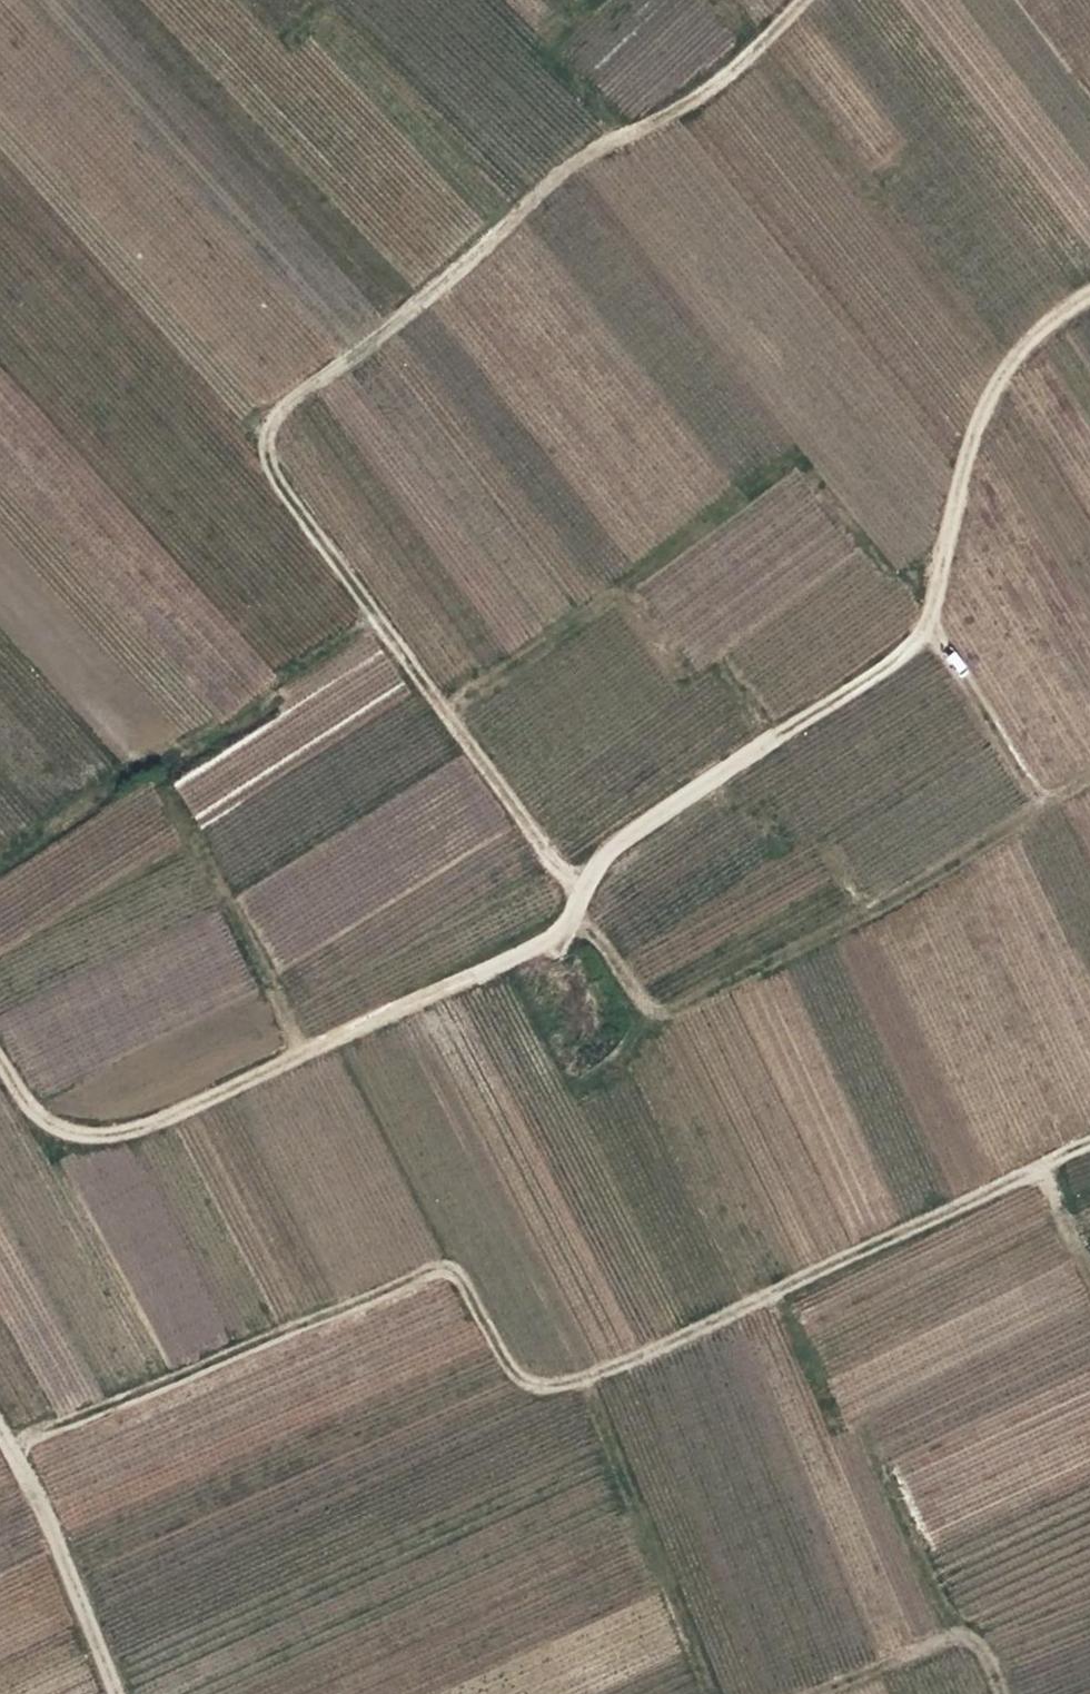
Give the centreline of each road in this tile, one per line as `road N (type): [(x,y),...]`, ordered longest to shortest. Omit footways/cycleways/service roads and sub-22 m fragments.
road 1 (track): [(0,1058),(35,1108),(83,1137),(149,1126),(560,934),(606,850),(923,637),(981,412),(1032,338),(1089,300)]
road 2 (track): [(811,0),(761,50),(666,117),(576,159),(274,421),(265,465),(580,898)]
road 3 (track): [(0,1436),(112,1693)]

